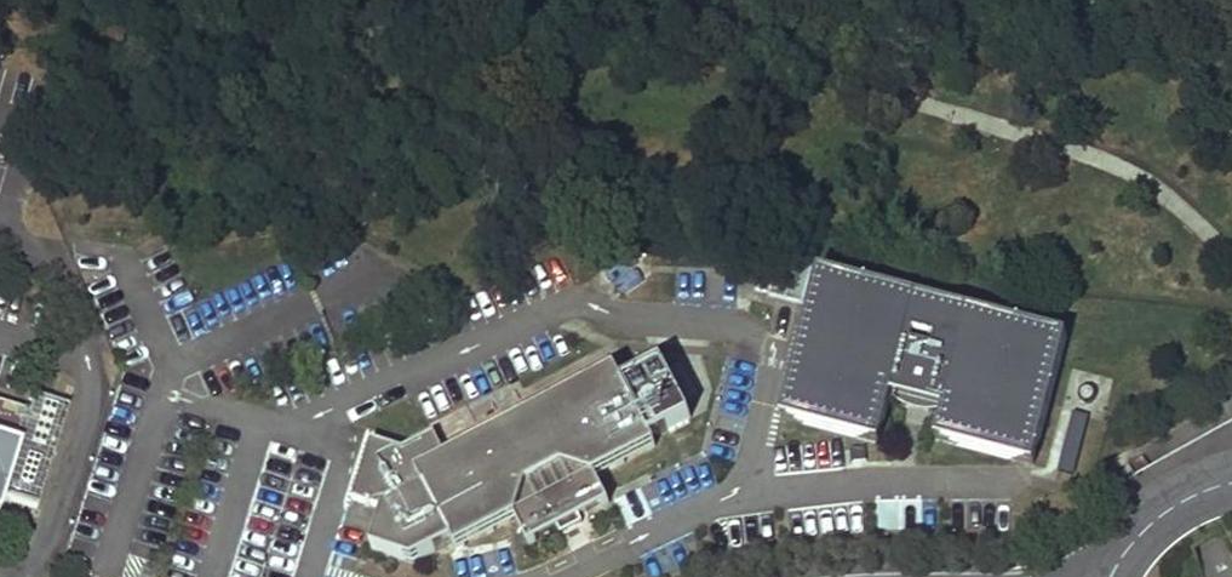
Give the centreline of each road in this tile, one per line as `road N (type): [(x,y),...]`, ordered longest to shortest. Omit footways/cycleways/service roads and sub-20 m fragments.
road 1 (secondary): [(1231,483),(1181,501),(1128,547)]

